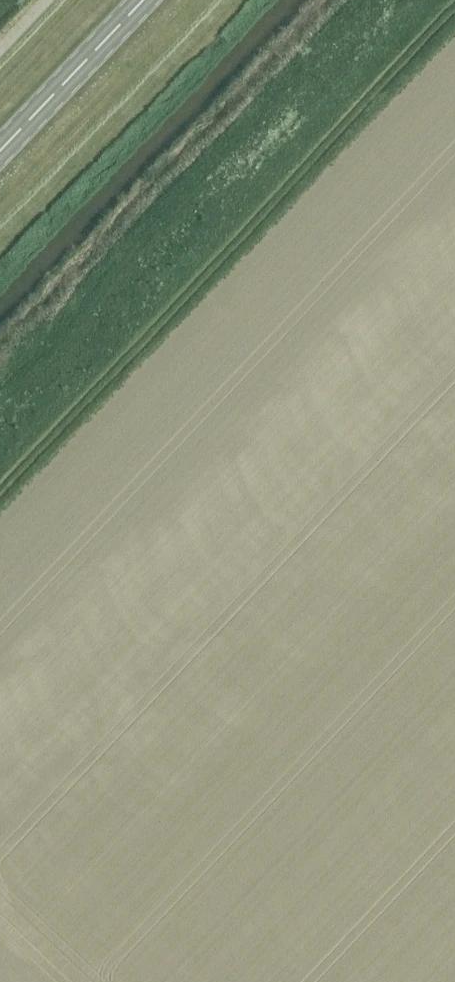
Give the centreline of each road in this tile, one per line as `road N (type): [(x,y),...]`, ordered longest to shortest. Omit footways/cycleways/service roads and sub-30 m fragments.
road 1 (secondary): [(0,150),(143,0)]

